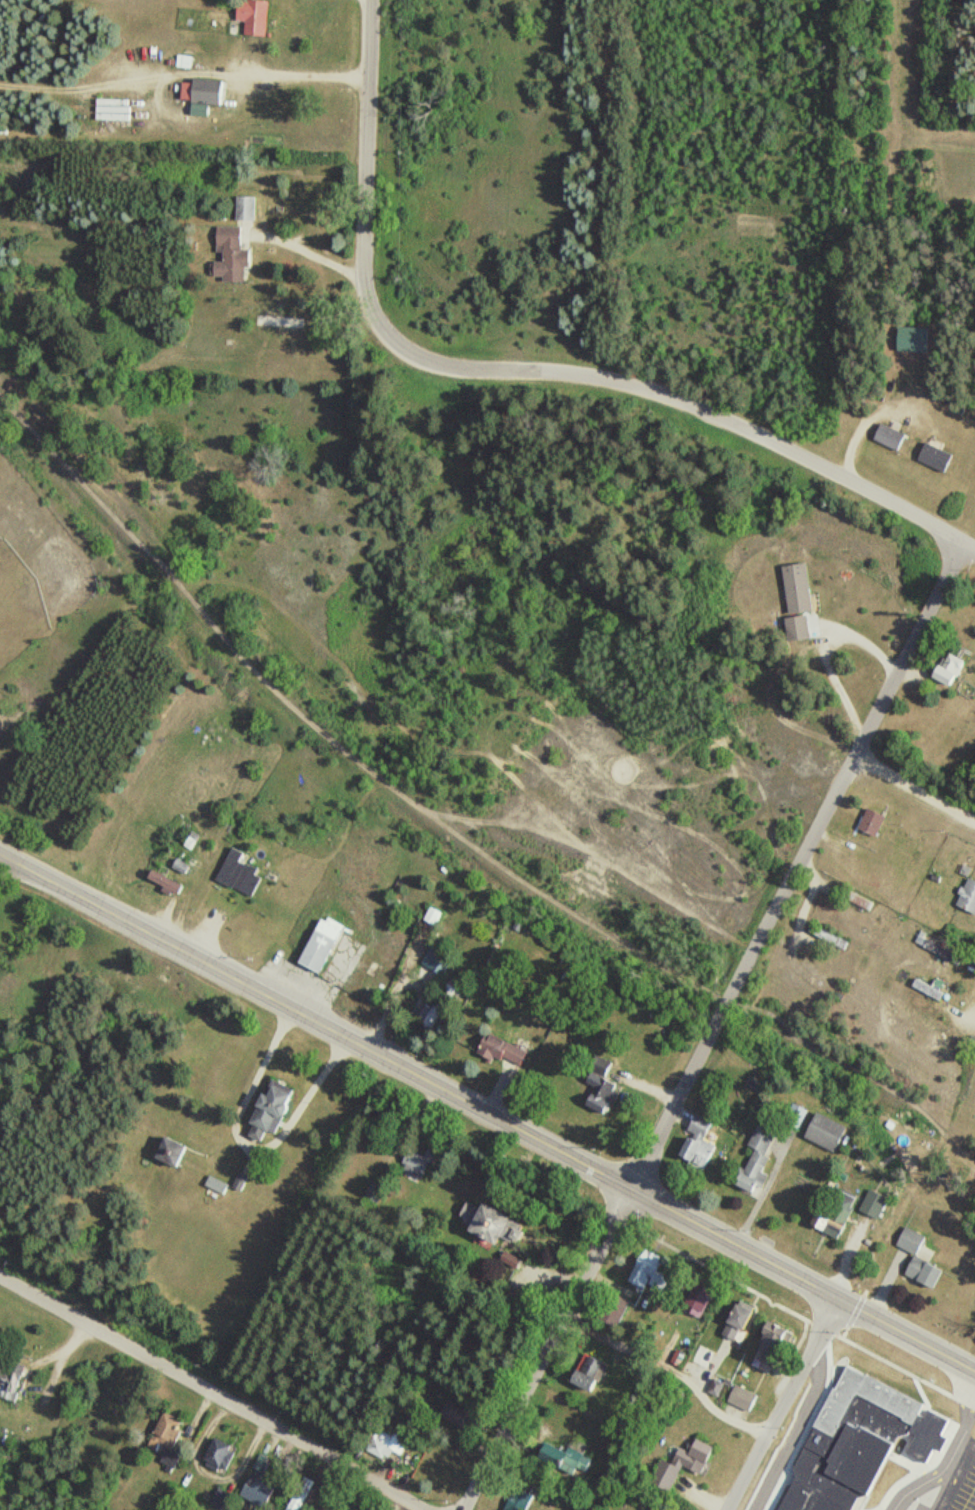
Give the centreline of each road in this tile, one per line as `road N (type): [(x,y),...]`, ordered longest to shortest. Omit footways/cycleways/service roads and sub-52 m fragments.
road 1 (secondary): [(974,1370),(0,856)]
road 2 (track): [(0,399),(295,712),(625,962),(724,1004)]
road 3 (residential): [(629,1189),(958,548)]
road 4 (residential): [(630,391),(459,373),(409,357),(365,324),(367,0)]
road 5 (residential): [(431,1509),(0,1275)]
road 6 (residential): [(974,557),(743,435),(630,391)]
road 7 (residential): [(462,1509),(629,1189)]
road 8 (residential): [(728,1509),(838,1298)]
road 9 (residential): [(854,755),(974,819)]

